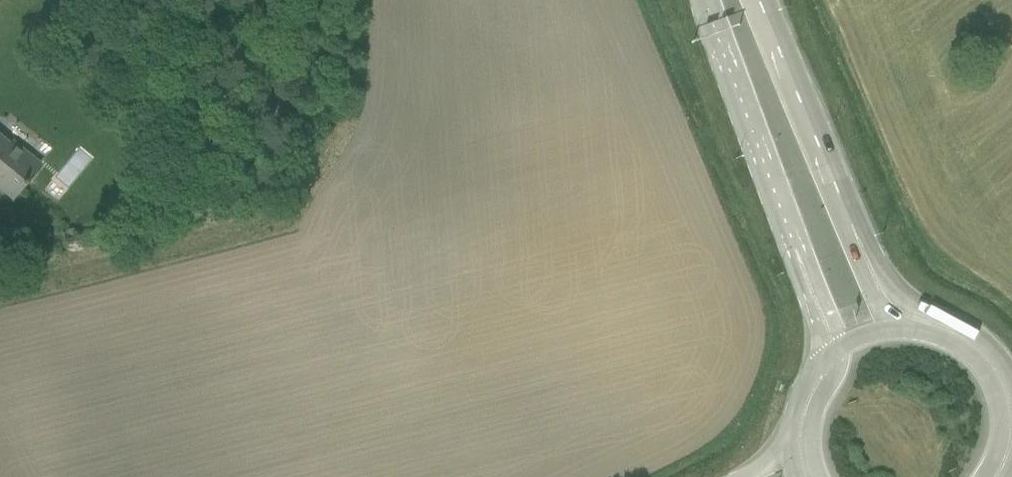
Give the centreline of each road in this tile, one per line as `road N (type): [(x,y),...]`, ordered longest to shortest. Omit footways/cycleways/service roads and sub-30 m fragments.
road 1 (primary): [(708,0),(791,238)]
road 2 (primary): [(850,221),(762,0)]
road 3 (primary): [(1011,376),(973,331),(905,302),(850,221)]
road 4 (primary): [(983,476),(1000,428),(986,374),(945,338),(897,328)]
road 5 (primary): [(838,349),(810,429),(819,476)]
road 6 (primary): [(791,238),(822,361)]
road 7 (primary): [(791,238),(838,349)]

